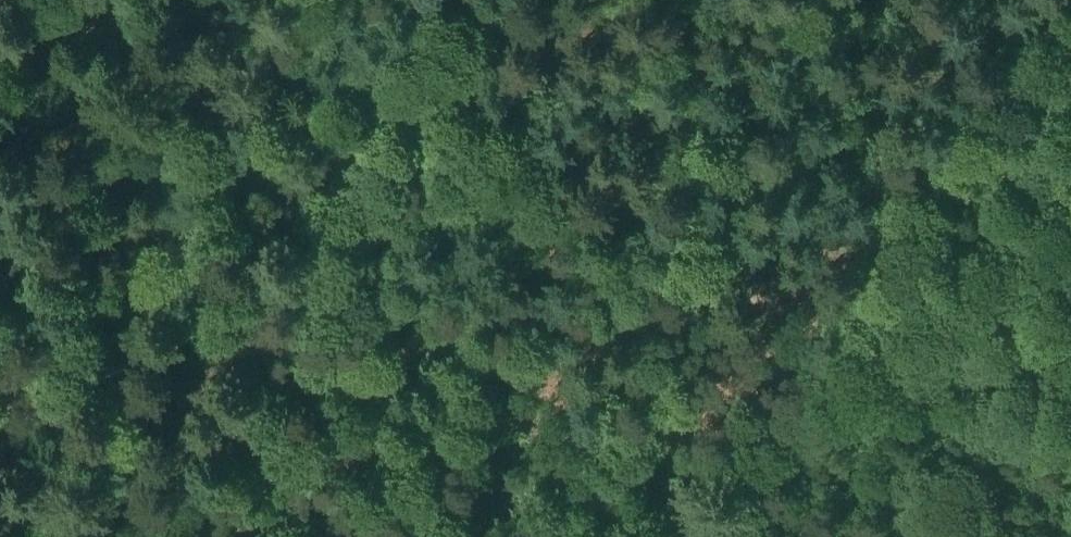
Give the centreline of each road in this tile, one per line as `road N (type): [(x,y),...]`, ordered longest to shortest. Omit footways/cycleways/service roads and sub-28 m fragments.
road 1 (track): [(506,0),(422,132),(115,536)]

